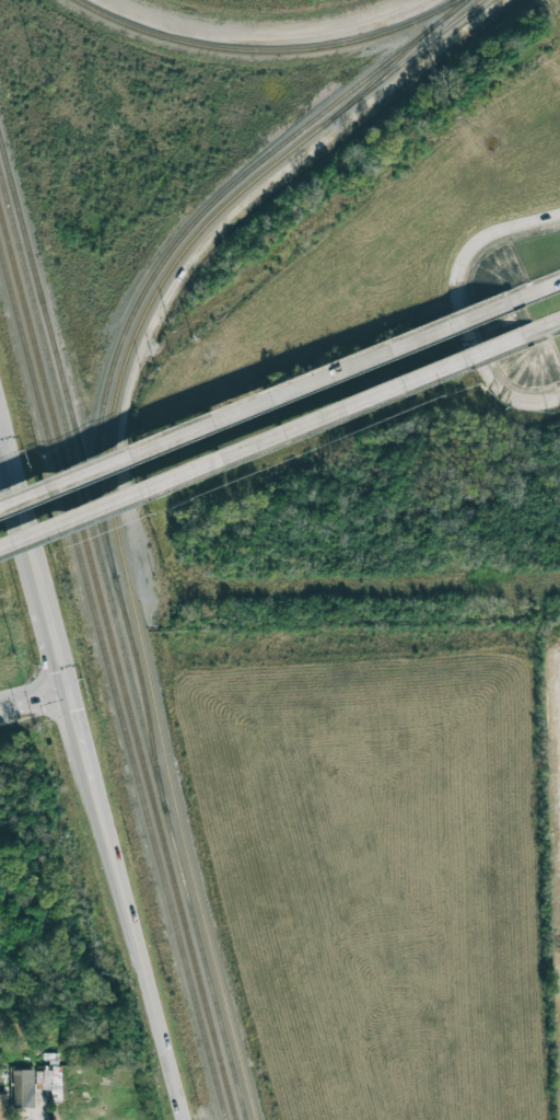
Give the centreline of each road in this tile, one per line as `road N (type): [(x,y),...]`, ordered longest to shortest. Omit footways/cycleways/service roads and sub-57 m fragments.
road 1 (secondary): [(0,406),(186,1119)]
road 2 (secondary): [(0,548),(557,321)]
road 3 (secondary): [(542,290),(0,507)]
road 4 (secondary): [(559,219),(490,240),(471,254),(463,276),(488,374),(521,399),(559,396)]

